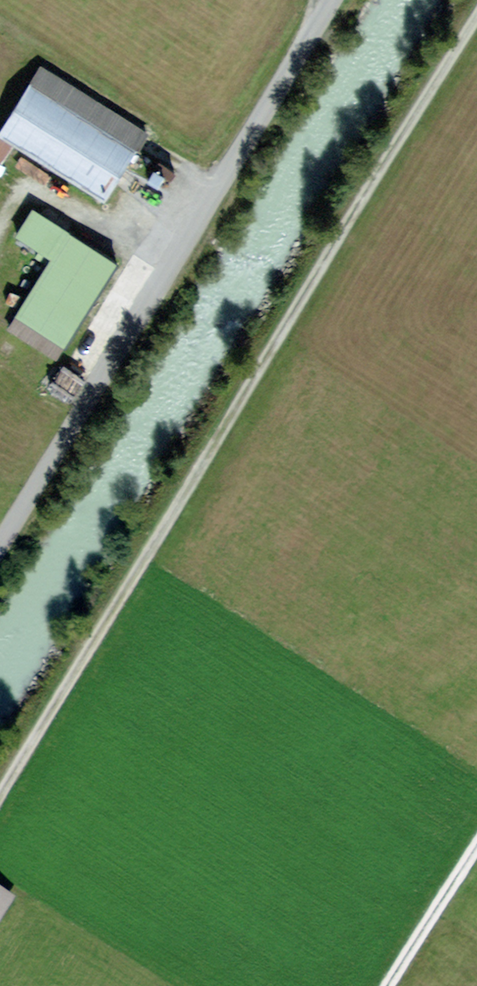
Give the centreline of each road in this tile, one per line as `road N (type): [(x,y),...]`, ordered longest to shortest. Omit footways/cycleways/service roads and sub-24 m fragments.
road 1 (track): [(0,785),(476,11)]
road 2 (unclassified): [(329,0),(0,541)]
road 3 (track): [(476,844),(387,985)]

